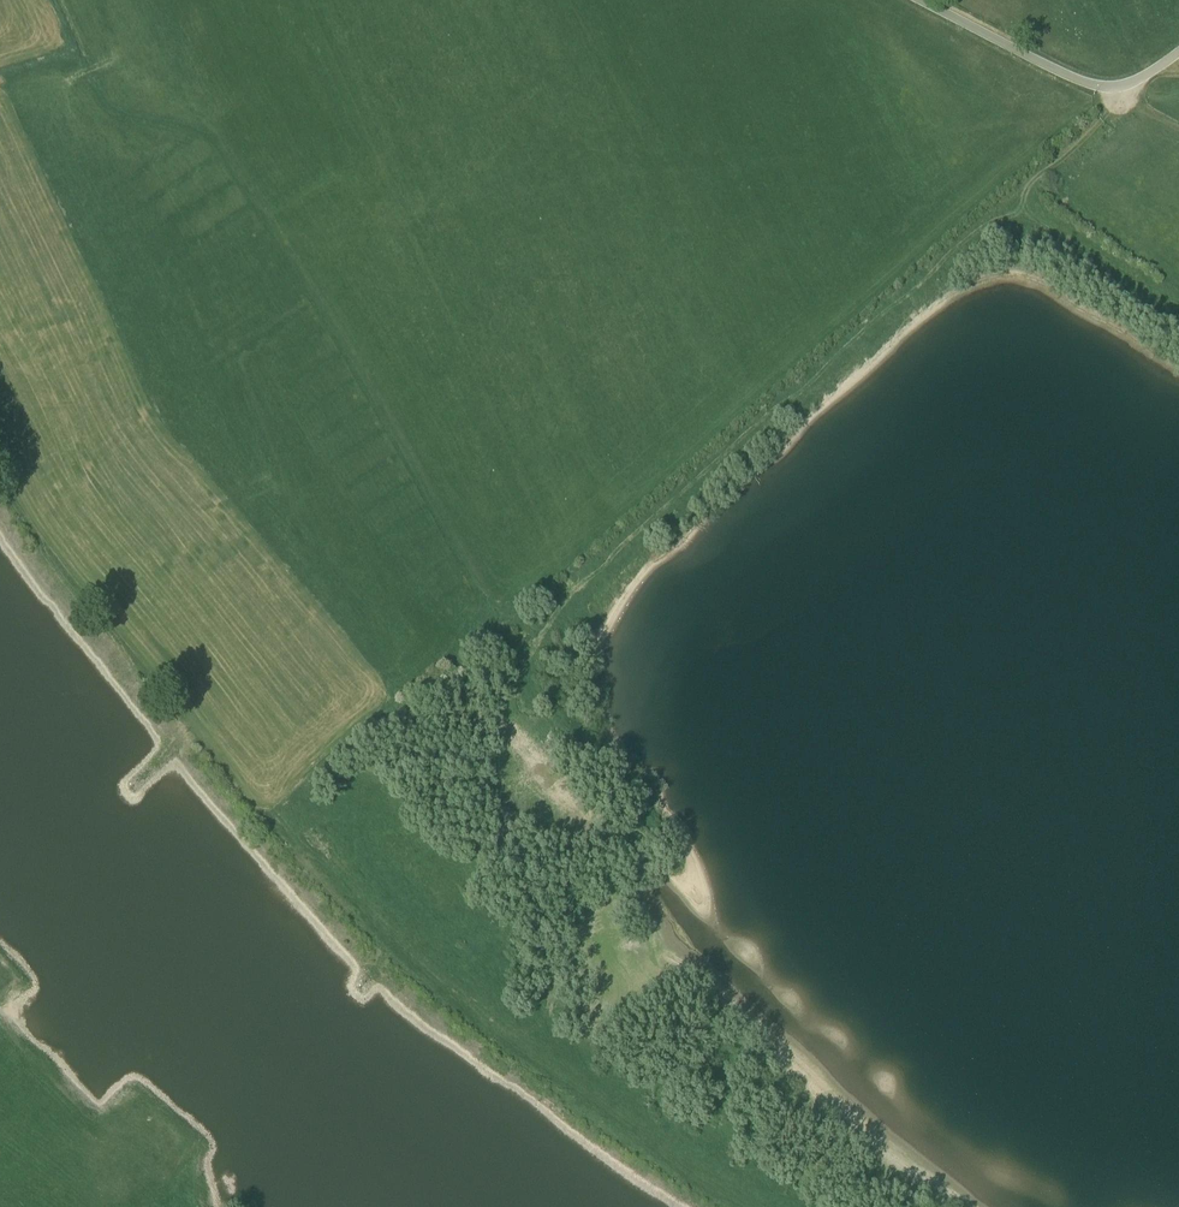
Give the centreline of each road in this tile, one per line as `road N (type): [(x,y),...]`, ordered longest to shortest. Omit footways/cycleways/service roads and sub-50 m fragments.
road 1 (track): [(568,595),(1006,208),(1178,324)]
road 2 (tertiary): [(919,0),(1082,84),(1112,89),(1139,82),(1178,53)]
road 3 (track): [(1006,208),(1123,105),(1124,86)]

